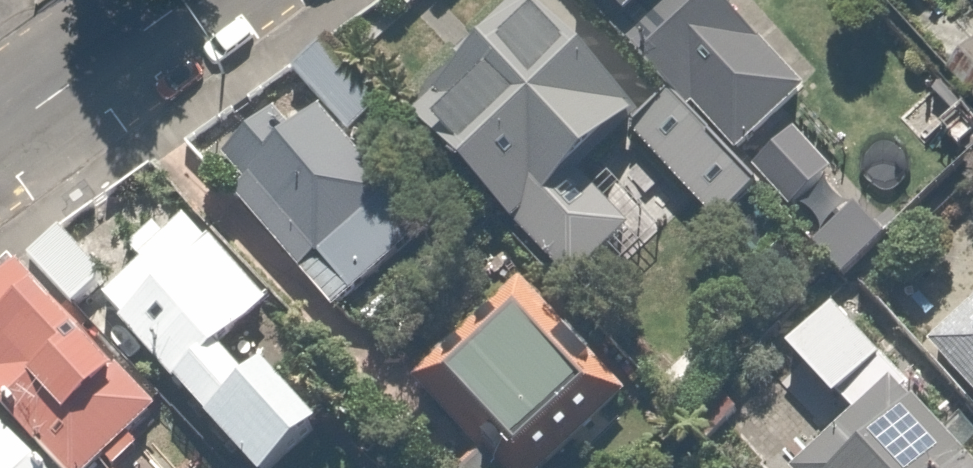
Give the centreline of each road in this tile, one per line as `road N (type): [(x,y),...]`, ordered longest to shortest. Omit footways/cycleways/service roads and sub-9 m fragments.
road 1 (residential): [(0,136),(190,0)]

